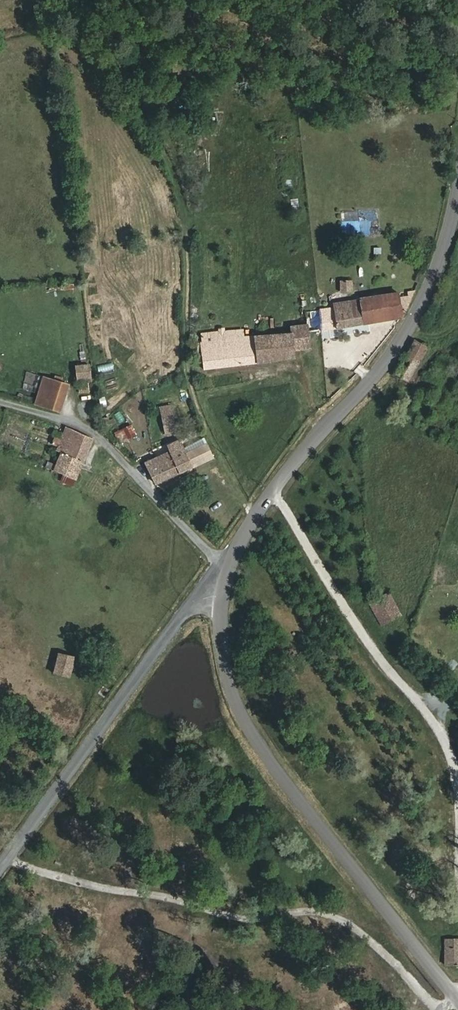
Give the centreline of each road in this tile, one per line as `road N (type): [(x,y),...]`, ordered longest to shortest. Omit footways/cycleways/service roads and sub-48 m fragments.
road 1 (tertiary): [(457,1006),(301,812),(249,729),(228,680),(226,568)]
road 2 (tertiary): [(226,568),(284,476),(392,359),(442,270),(457,216)]
road 3 (unclassified): [(226,568),(0,875)]
road 4 (unclassified): [(0,403),(99,436),(226,568)]

